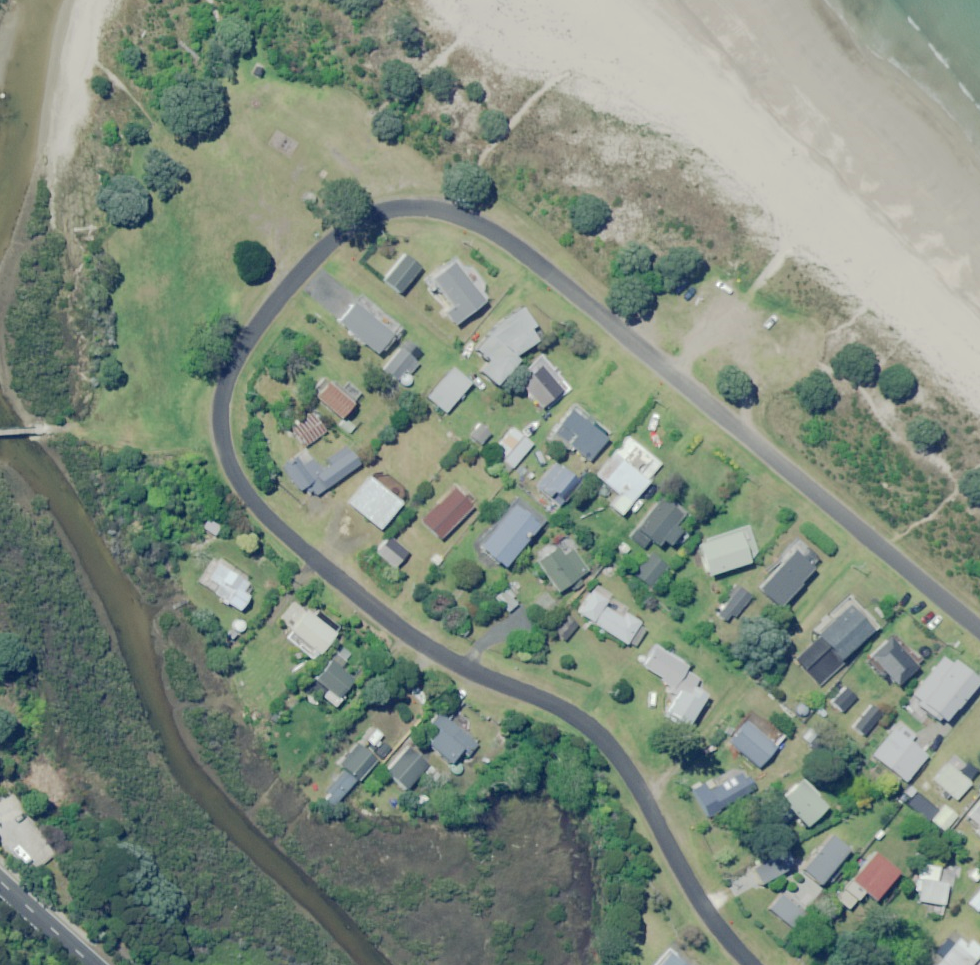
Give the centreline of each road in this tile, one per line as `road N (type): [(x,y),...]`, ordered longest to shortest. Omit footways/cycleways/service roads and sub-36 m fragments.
road 1 (residential): [(751,964),(705,910),(606,742),(551,702),(439,656),(303,553),(238,482),(220,438),(219,400),(260,317),(354,221),(418,204)]
road 2 (residential): [(979,631),(541,266),(483,227),(418,204)]
road 3 (secondary): [(92,964),(0,882)]

